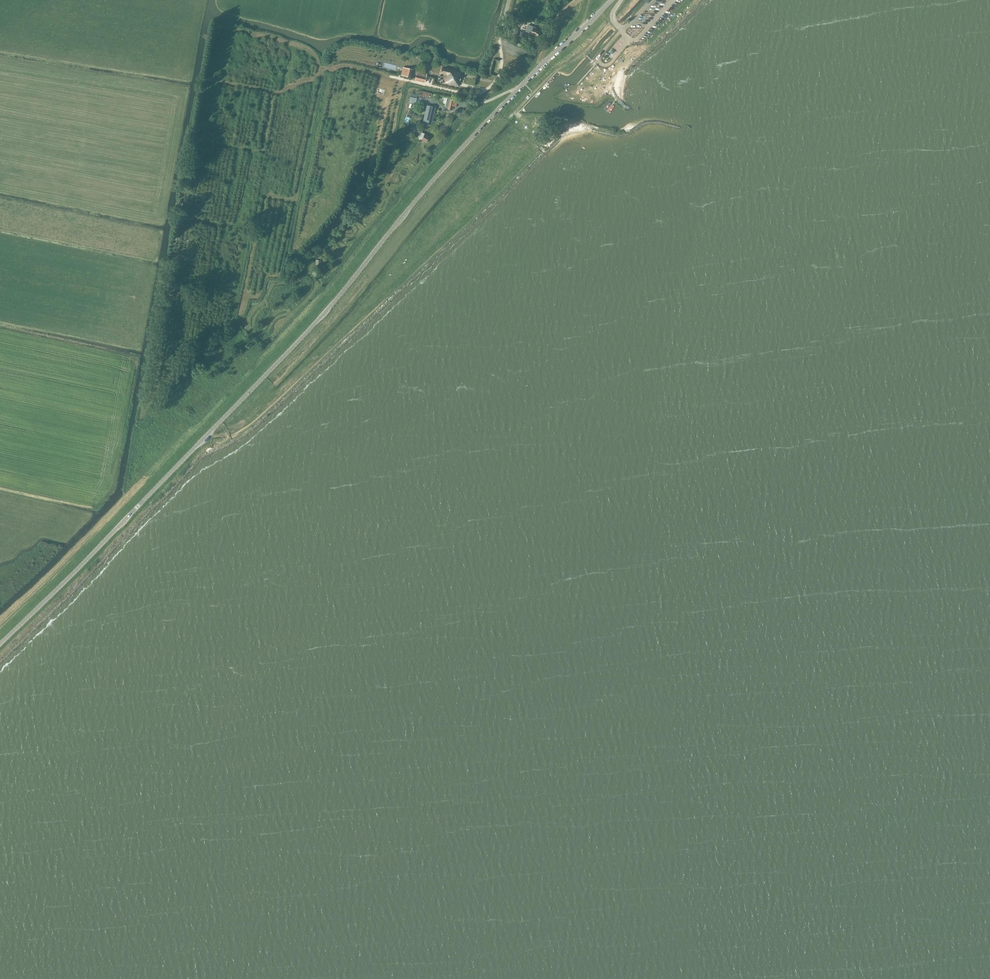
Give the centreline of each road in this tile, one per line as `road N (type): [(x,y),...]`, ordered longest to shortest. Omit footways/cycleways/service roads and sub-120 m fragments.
road 1 (tertiary): [(0,645),(319,319),(486,122),(612,0)]

